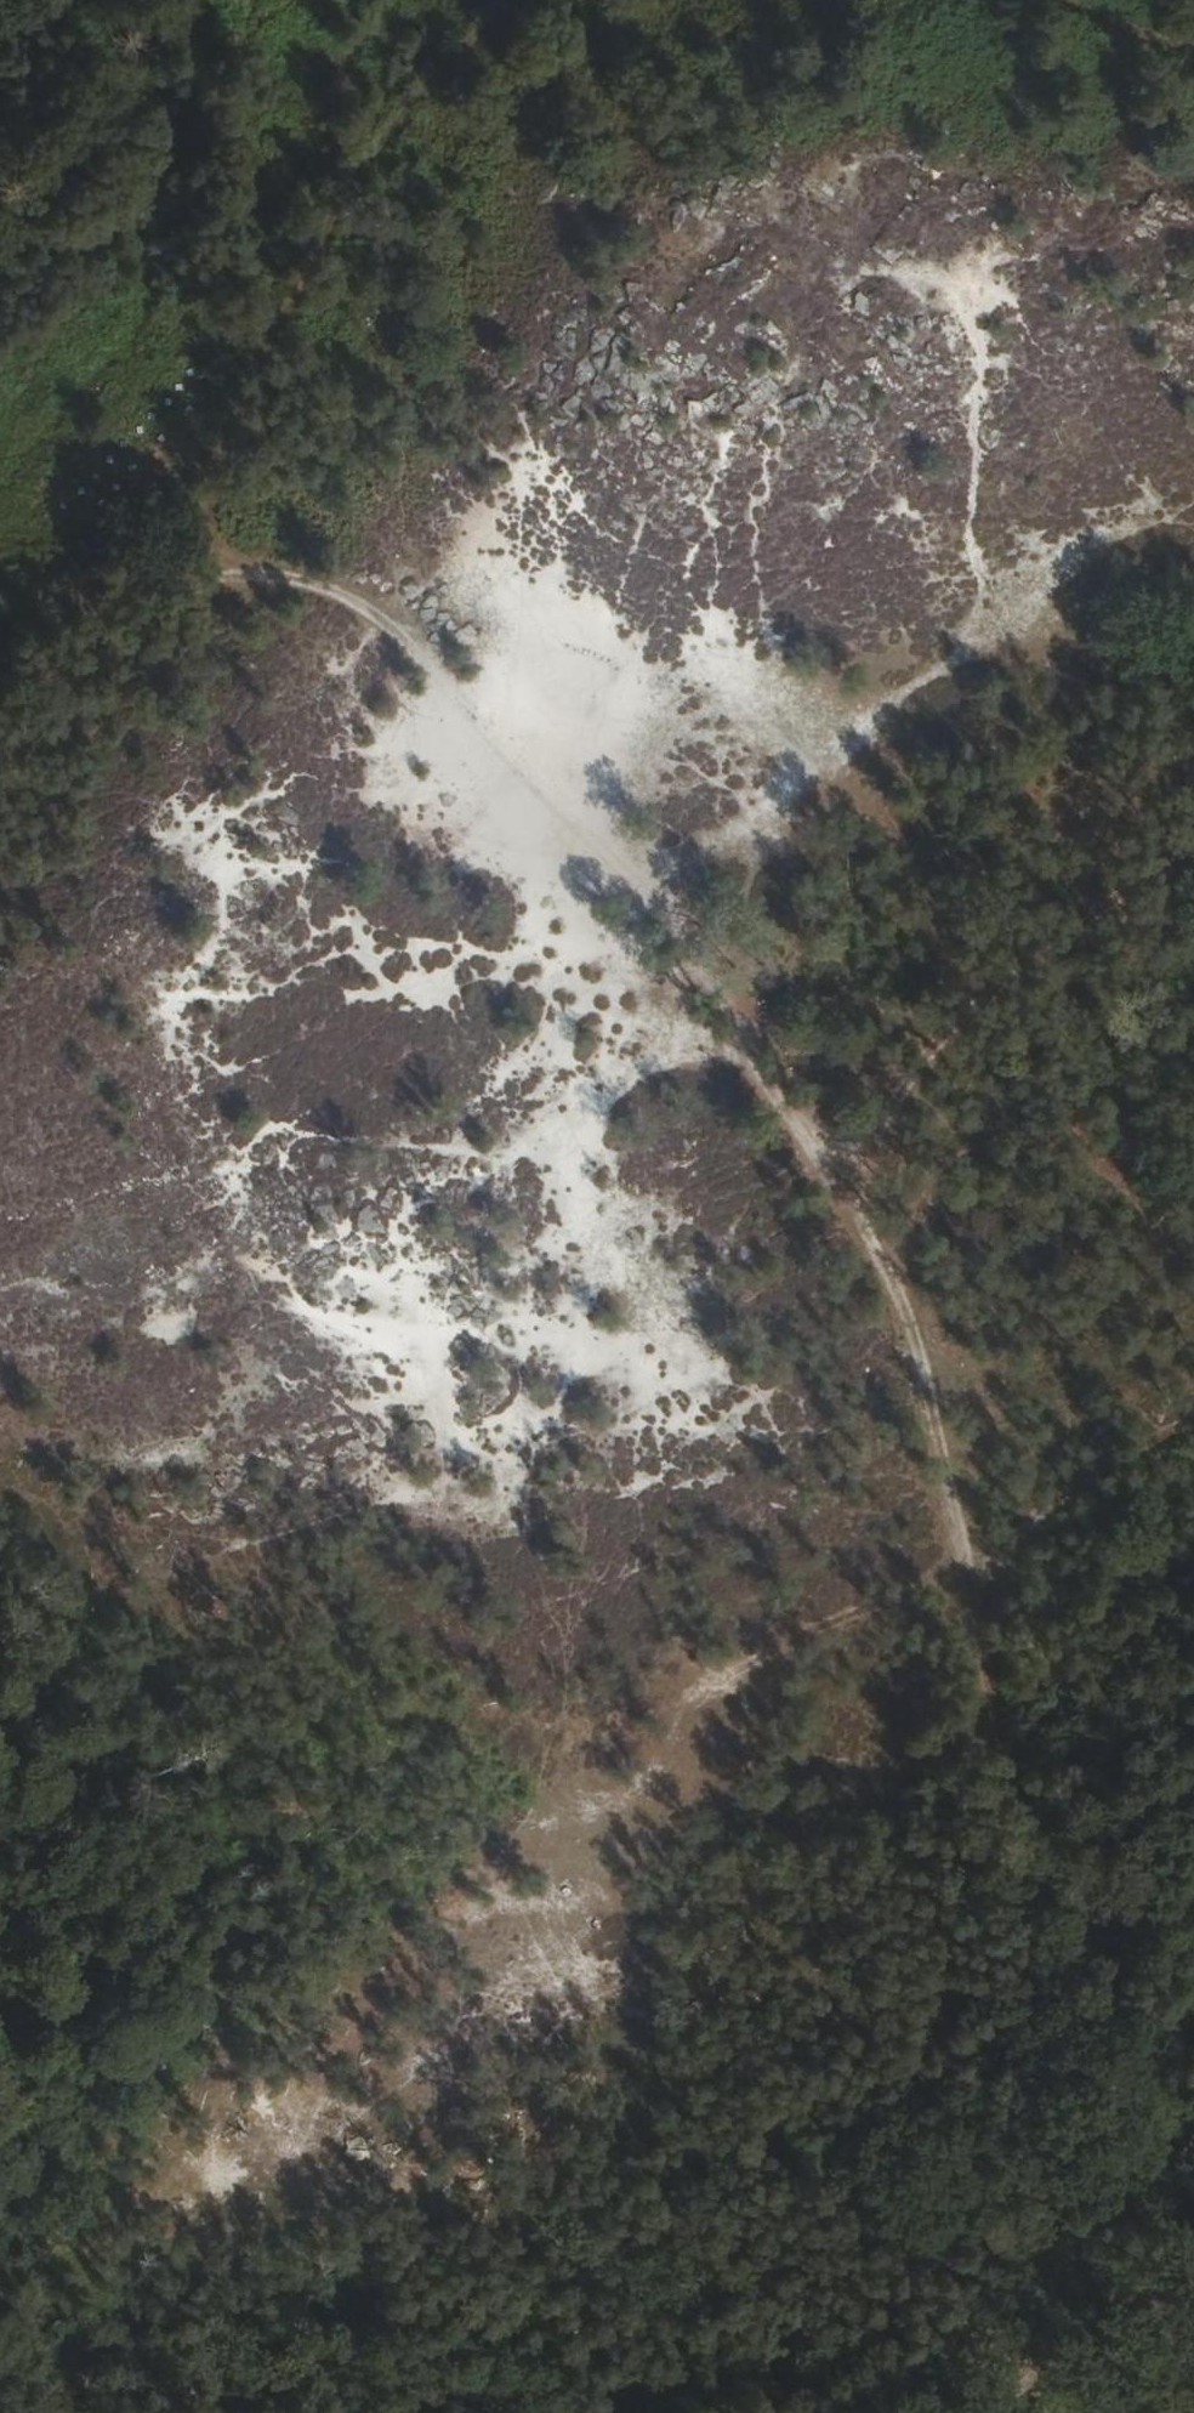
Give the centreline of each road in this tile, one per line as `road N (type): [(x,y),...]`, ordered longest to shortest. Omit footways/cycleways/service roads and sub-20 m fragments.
road 1 (track): [(522,0),(490,17),(416,147),(395,266),(401,503),(389,611),(242,574),(20,626),(0,638)]
road 2 (track): [(1059,0),(1193,61)]

